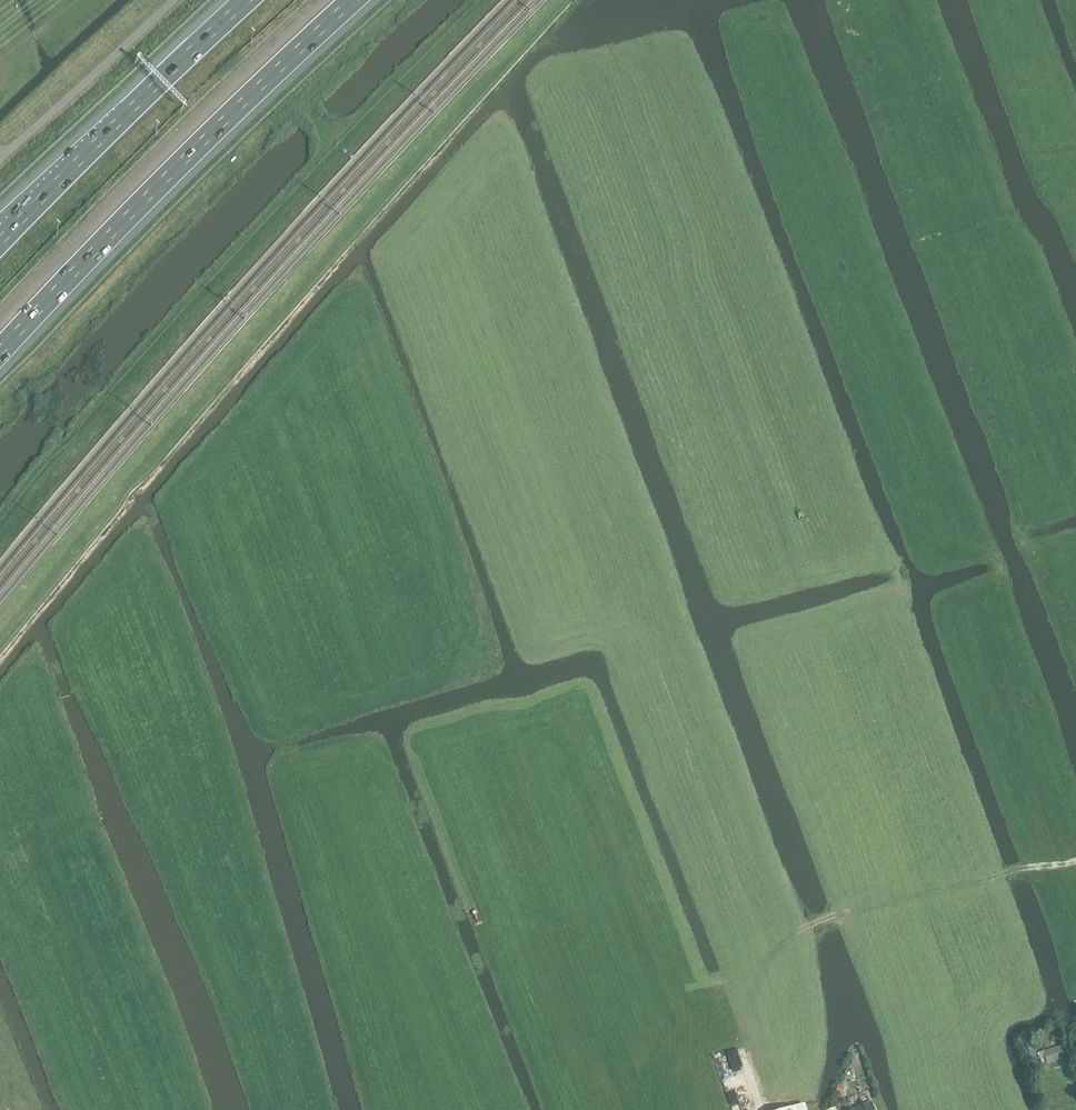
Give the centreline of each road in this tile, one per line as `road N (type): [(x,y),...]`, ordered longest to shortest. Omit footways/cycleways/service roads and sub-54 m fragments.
road 1 (motorway): [(0,357),(349,0)]
road 2 (motorway): [(248,0),(0,245)]

